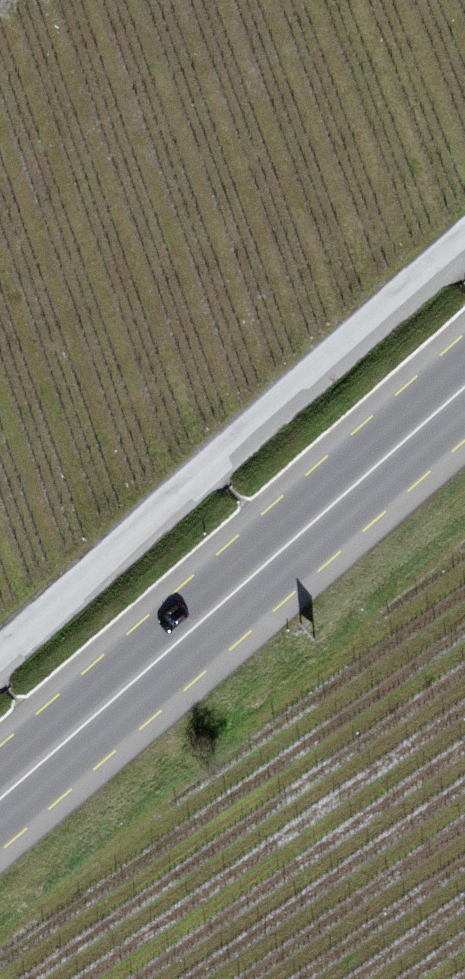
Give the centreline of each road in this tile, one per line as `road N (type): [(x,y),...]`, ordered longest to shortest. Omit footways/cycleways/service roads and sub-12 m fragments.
road 1 (unclassified): [(464,234),(0,654)]
road 2 (primary): [(464,382),(0,791)]

